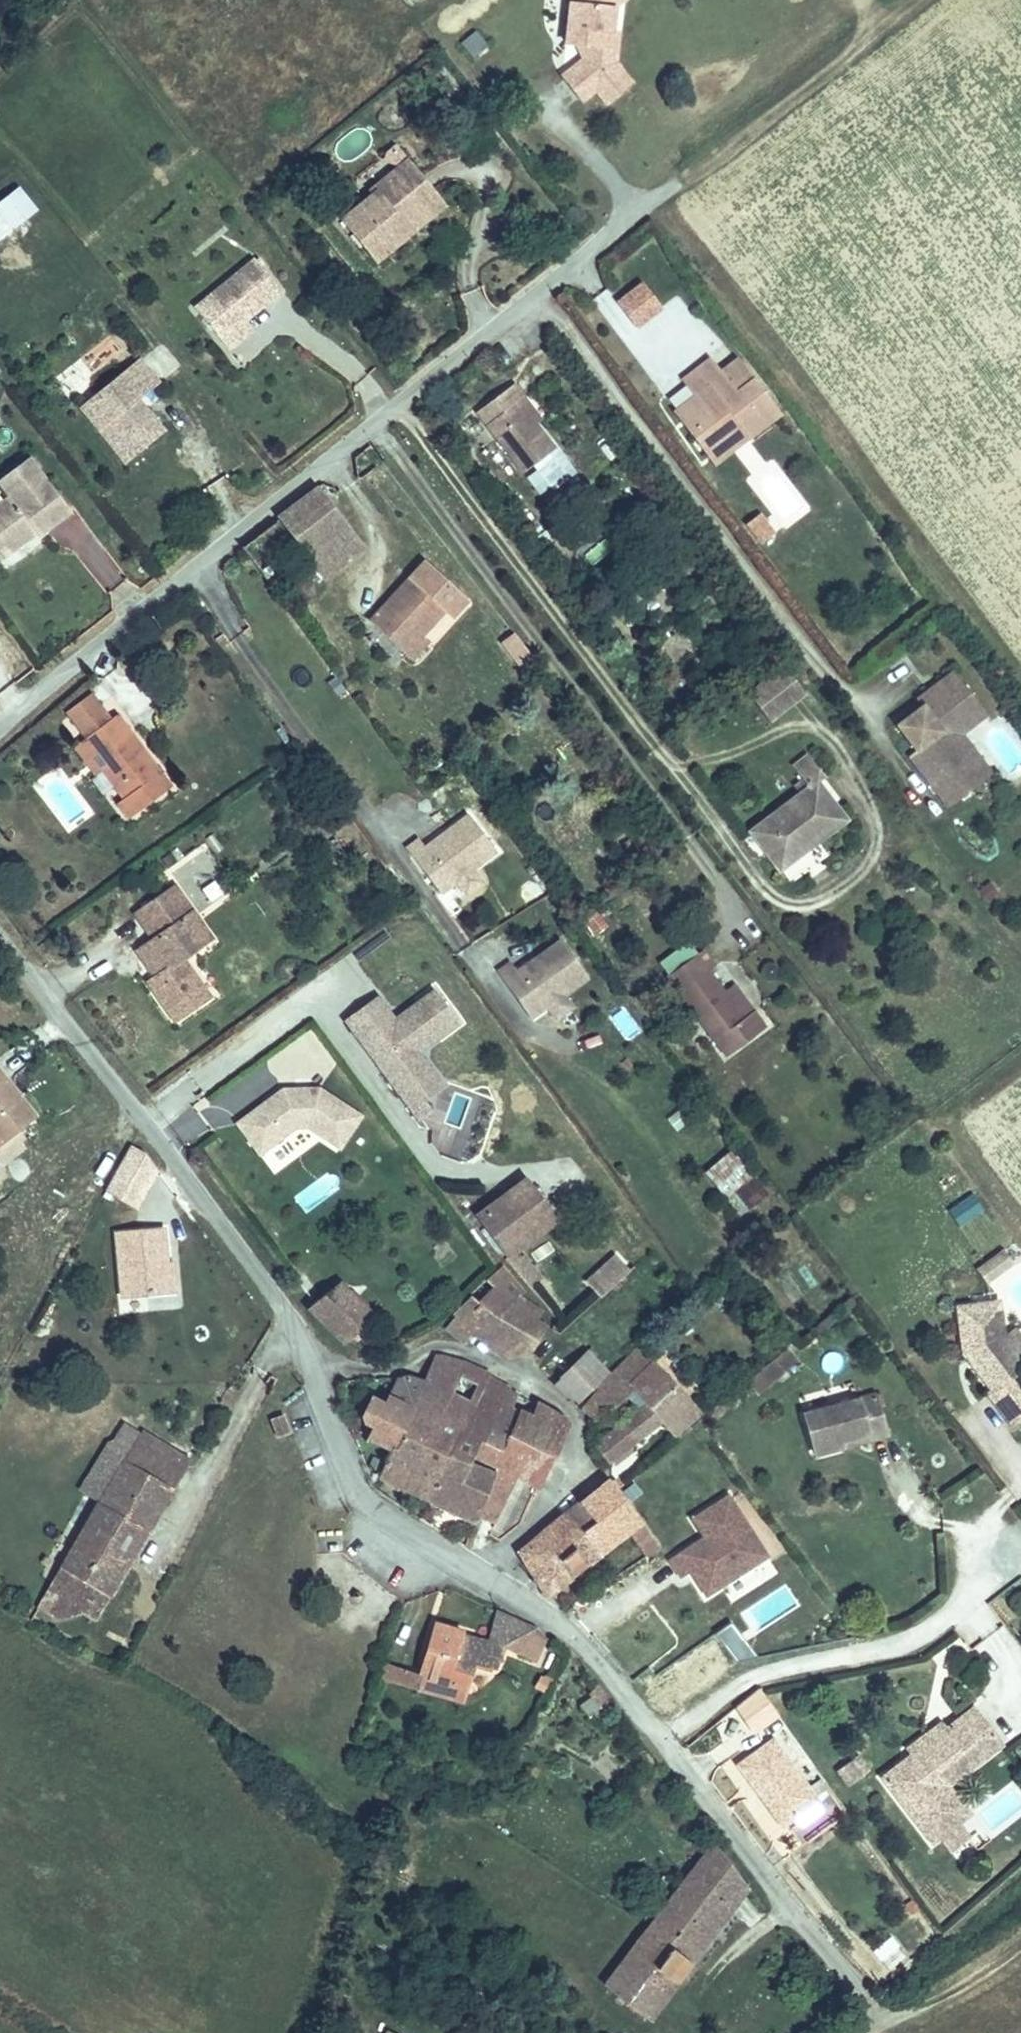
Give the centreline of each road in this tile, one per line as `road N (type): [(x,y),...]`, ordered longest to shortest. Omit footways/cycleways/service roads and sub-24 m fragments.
road 1 (residential): [(0,731),(633,212)]
road 2 (residential): [(0,939),(274,1295),(315,1371)]
road 3 (residential): [(315,1371),(389,1365),(447,1342),(539,1382),(578,1413),(582,1432),(565,1483),(513,1541),(489,1584)]
road 4 (residential): [(661,1740),(749,1676),(907,1639),(943,1621),(972,1591),(989,1544)]
road 5 (residential): [(661,1740),(854,1988),(863,2018),(854,2032)]
road 6 (track): [(912,0),(633,212)]
road 7 (residential): [(315,1371),(360,1492),(380,1514),(489,1584)]
road 8 (residential): [(489,1584),(565,1625),(661,1740)]
road 9 (track): [(863,2018),(915,2007),(976,1979),(1020,1947)]

